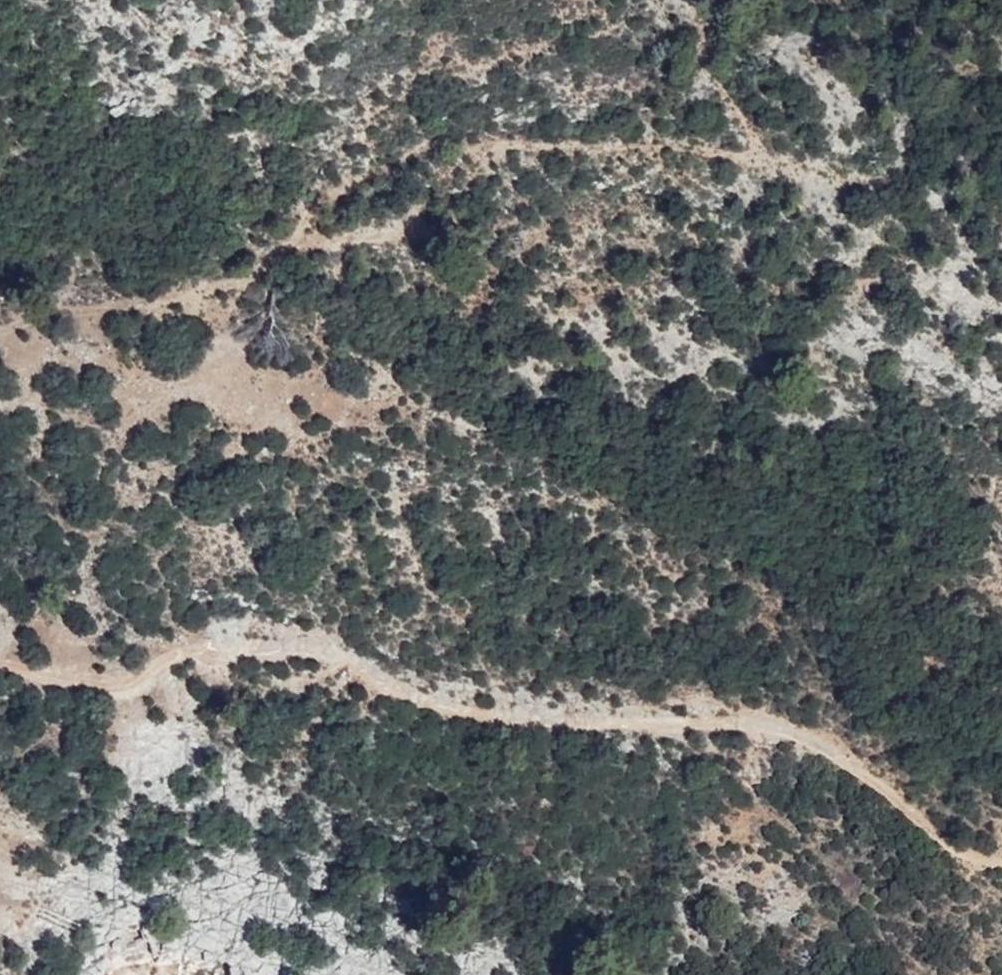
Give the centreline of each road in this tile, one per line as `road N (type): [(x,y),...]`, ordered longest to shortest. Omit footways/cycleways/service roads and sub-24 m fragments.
road 1 (track): [(0,647),(282,640),(493,708),(818,754),(1001,872)]

